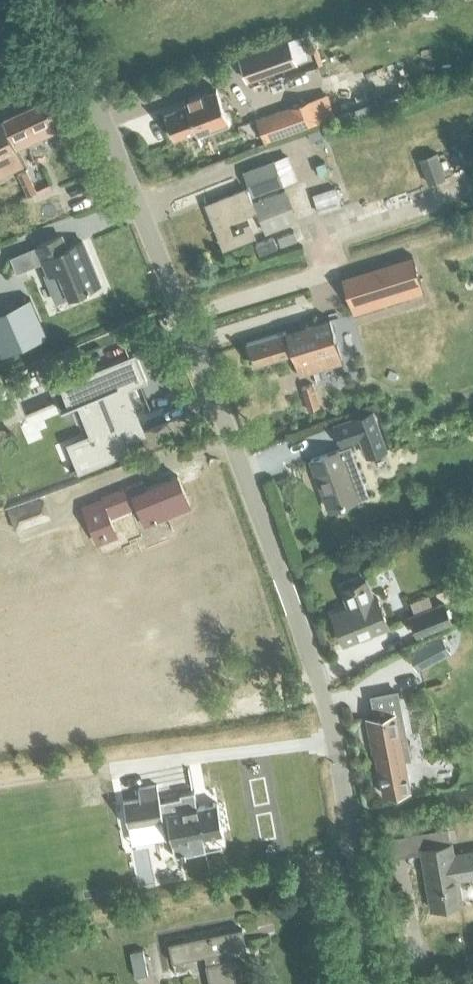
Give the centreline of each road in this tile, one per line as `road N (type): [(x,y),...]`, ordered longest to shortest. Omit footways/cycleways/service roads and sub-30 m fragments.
road 1 (residential): [(377,983),(325,702),(218,407),(53,0)]
road 2 (track): [(0,784),(334,738)]

